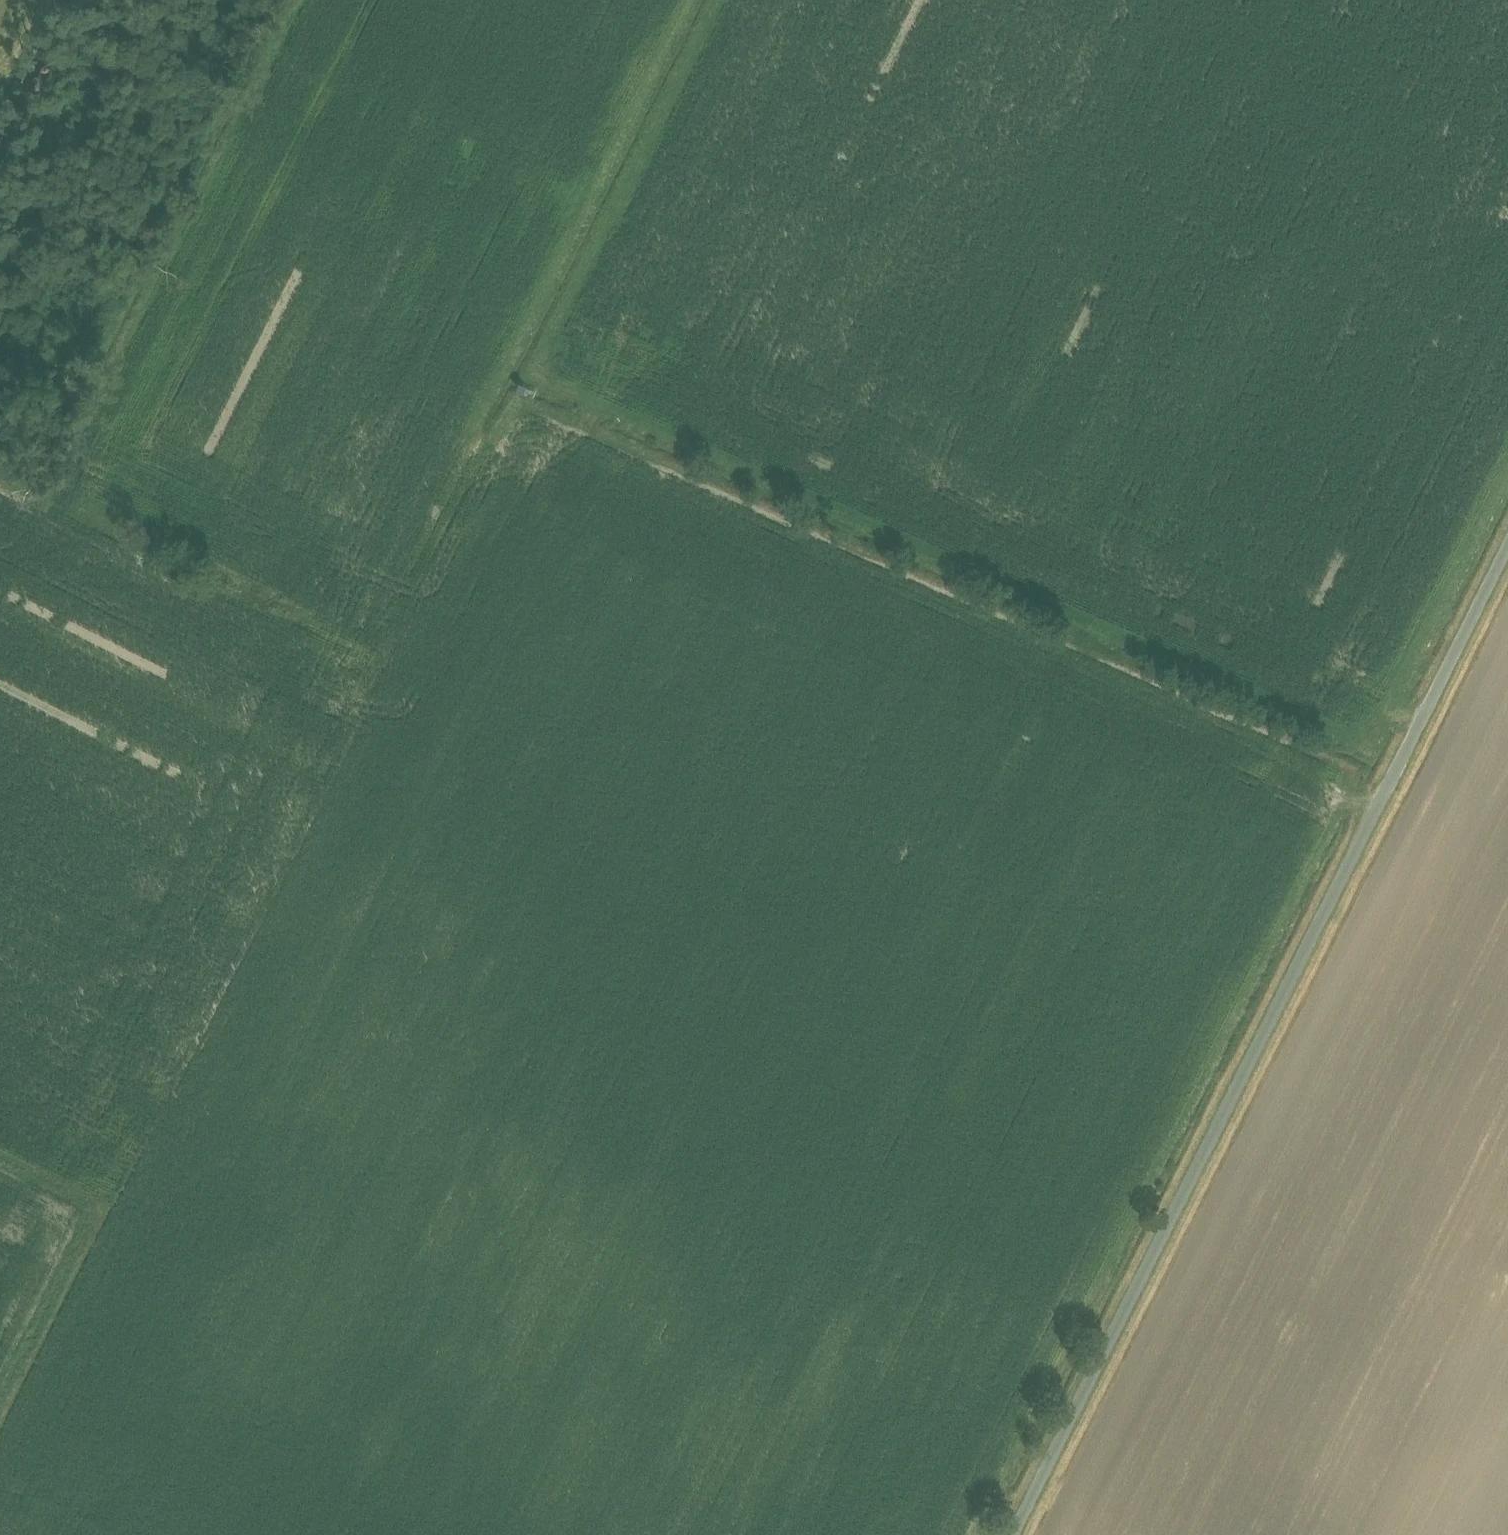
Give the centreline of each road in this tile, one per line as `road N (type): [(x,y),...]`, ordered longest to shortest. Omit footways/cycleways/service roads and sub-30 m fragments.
road 1 (unclassified): [(1507,547),(1012,1534)]

